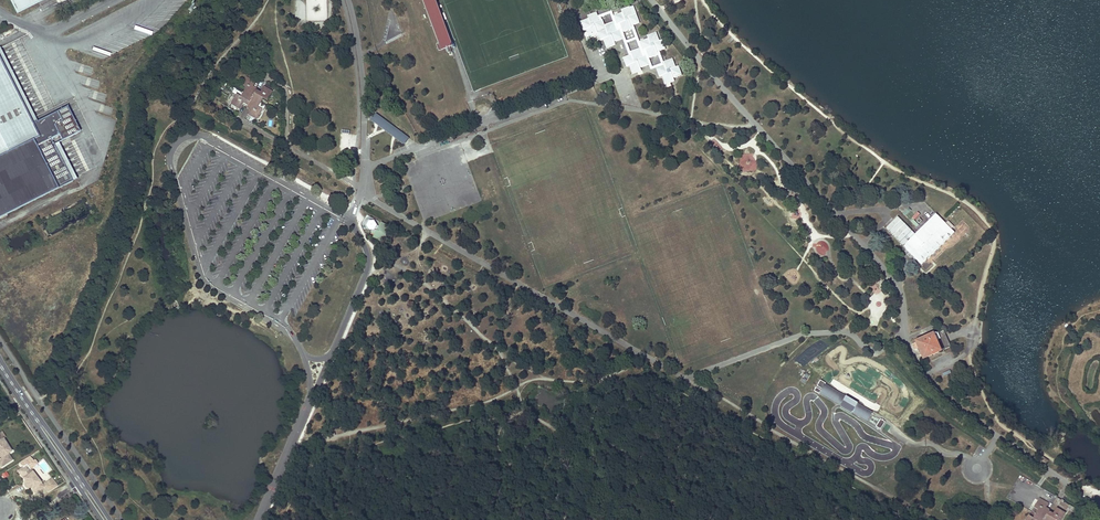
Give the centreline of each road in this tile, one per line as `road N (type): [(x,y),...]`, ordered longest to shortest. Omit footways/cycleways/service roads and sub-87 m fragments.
road 1 (secondary): [(110,519),(0,358)]
road 2 (secondary): [(0,371),(78,486)]

